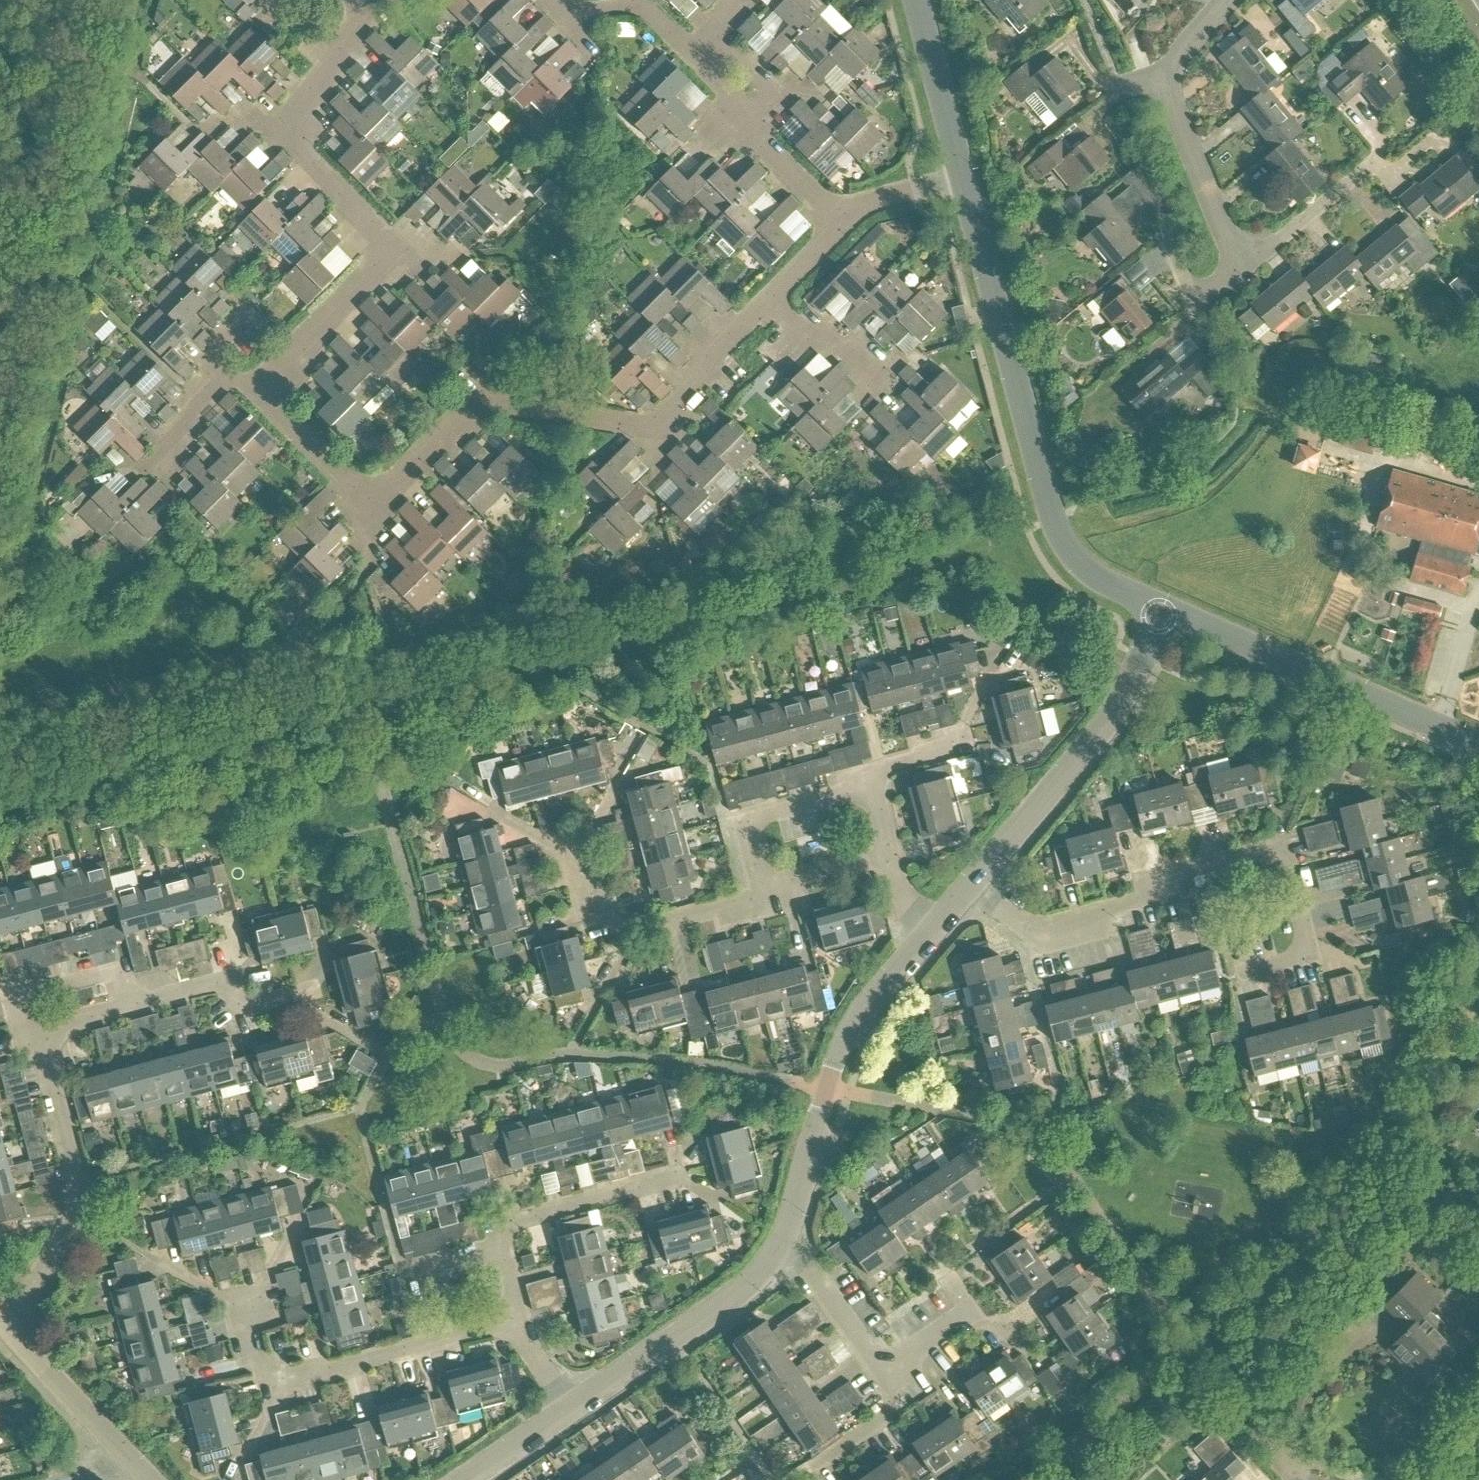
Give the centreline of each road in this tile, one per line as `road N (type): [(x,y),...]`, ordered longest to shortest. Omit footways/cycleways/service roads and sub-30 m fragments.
road 1 (residential): [(258,392),(376,504),(482,400),(650,428),(769,301)]
road 2 (residential): [(971,886),(1039,934),(1166,893),(1186,868),(1281,845),(1309,949),(1231,968)]
road 3 (tertiary): [(964,180),(1055,520),(1078,562),(1161,607)]
road 4 (tertiary): [(1161,607),(1478,745)]
road 5 (unclassified): [(1161,607),(1120,709),(971,886)]
road 6 (unclassified): [(930,929),(854,1026),(787,1232)]
road 7 (residential): [(9,1329),(76,1213),(79,1192),(36,1029)]
road 8 (residential): [(368,8),(282,125),(393,252)]
road 9 (unclassified): [(787,1232),(741,1291),(568,1410)]
road 10 (residential): [(766,888),(734,907),(637,932),(591,906),(575,858)]
road 11 (residential): [(240,1307),(247,1342),(270,1382),(423,1344)]
road 12 (residential): [(691,48),(744,100),(765,151),(840,223)]
road 13 (residential): [(678,1179),(499,1226),(503,1248)]
road 14 (residential): [(1161,79),(1244,269)]
road 15 (residential): [(872,782),(745,821),(766,888)]
road 16 (residential): [(132,1003),(226,980),(245,1007),(294,997),(308,1009)]
road 17 (residential): [(393,252),(258,392)]
road 18 (tertiary): [(916,0),(964,180)]
road 19 (unclassified): [(130,1464),(9,1329)]
road 20 (residential): [(503,1248),(404,1278),(423,1344)]
road 21 (residential): [(36,1029),(25,994),(119,970),(132,1003)]
road 22 (residential): [(1373,165),(1244,269)]
road 23 (residential): [(1293,1479),(1331,1370),(1361,1331)]
road 24 (residential): [(787,1232),(877,1367)]
road 25 (residential): [(562,0),(580,17),(644,3),(691,48)]
road 26 (residential): [(769,301),(832,339),(890,390)]
road 27 (residential): [(877,1367),(967,1309),(985,1331)]
road 28 (residential): [(877,1367),(900,1405),(828,1459)]
road 29 (residential): [(840,223),(855,209),(964,180)]
road 30 (residential): [(893,854),(766,888)]
road 31 (unclassified): [(568,1410),(464,1479)]

